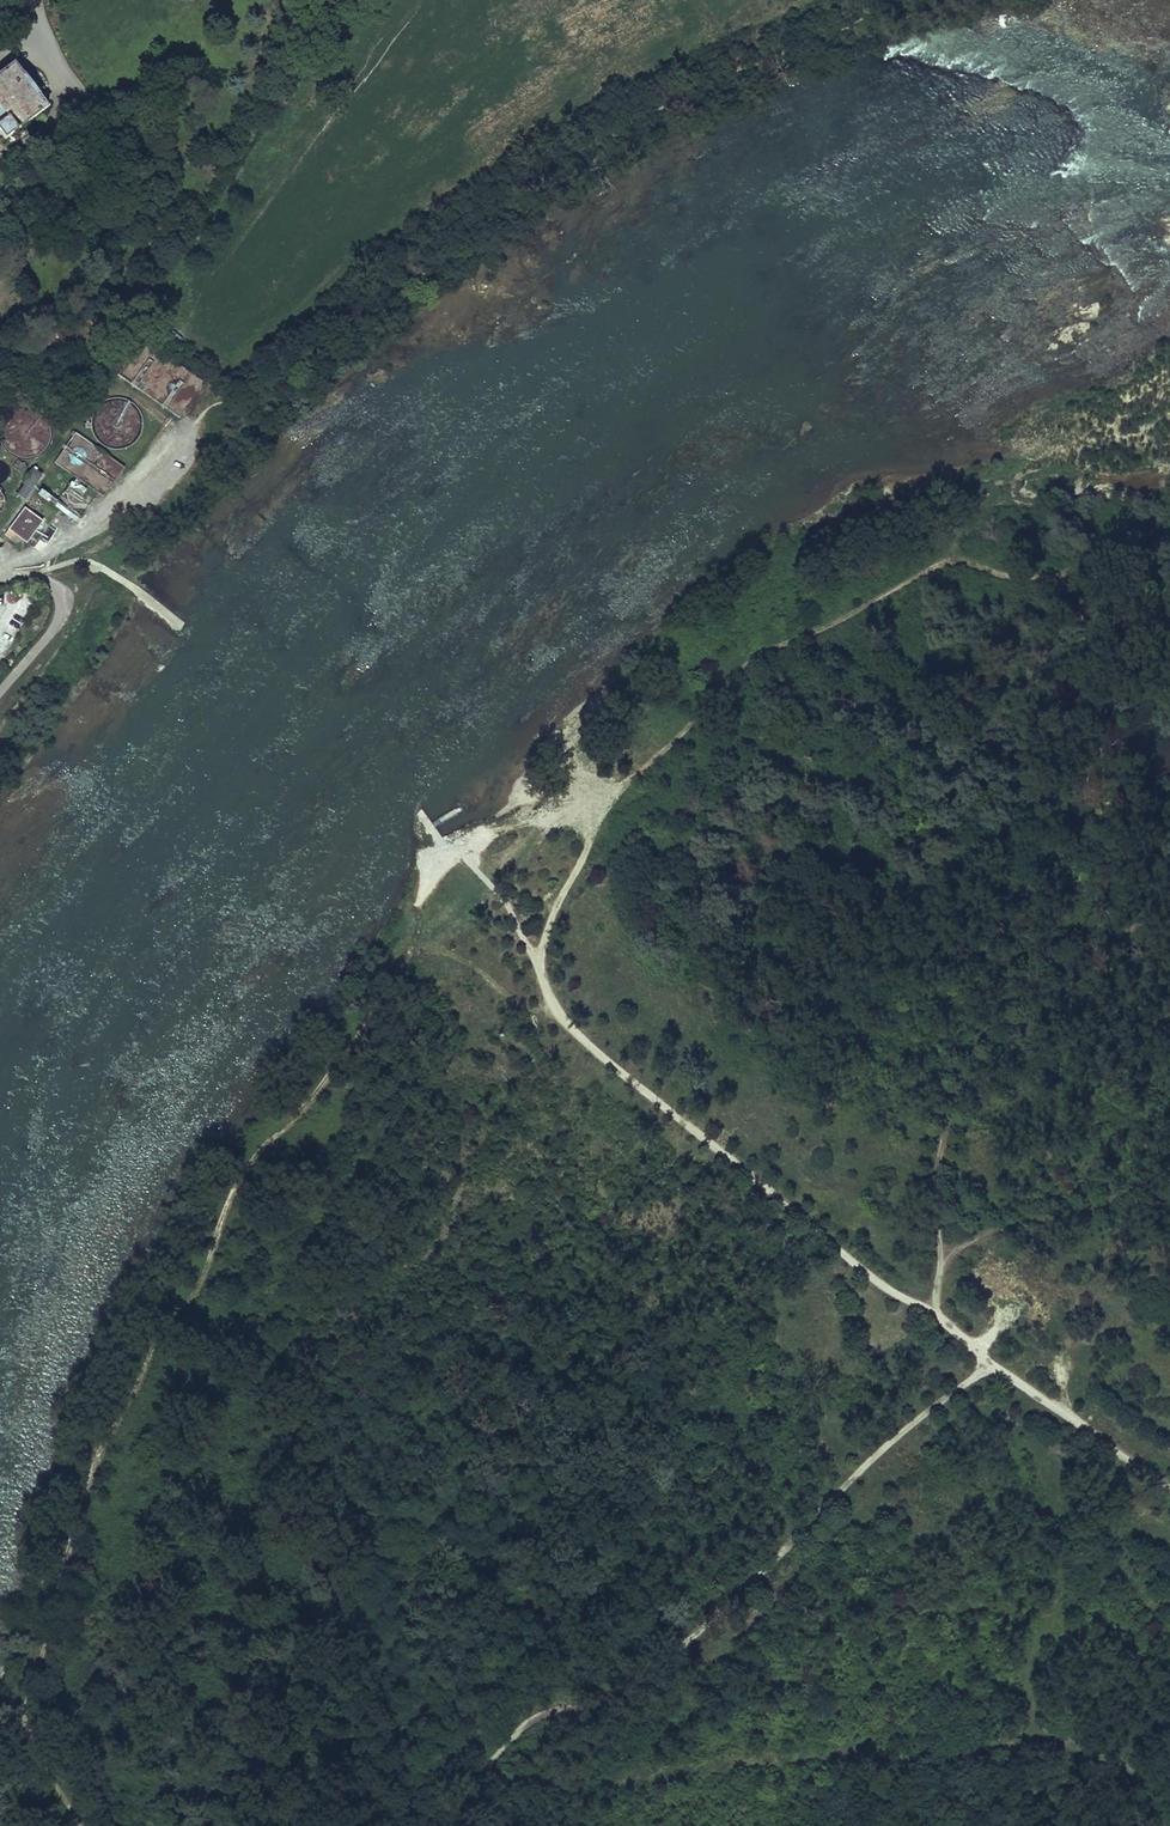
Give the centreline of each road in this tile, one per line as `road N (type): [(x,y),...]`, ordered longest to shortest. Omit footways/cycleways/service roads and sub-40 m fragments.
road 1 (track): [(1169,1488),(862,1267),(586,1039),(559,1011),(511,904),(419,813)]

